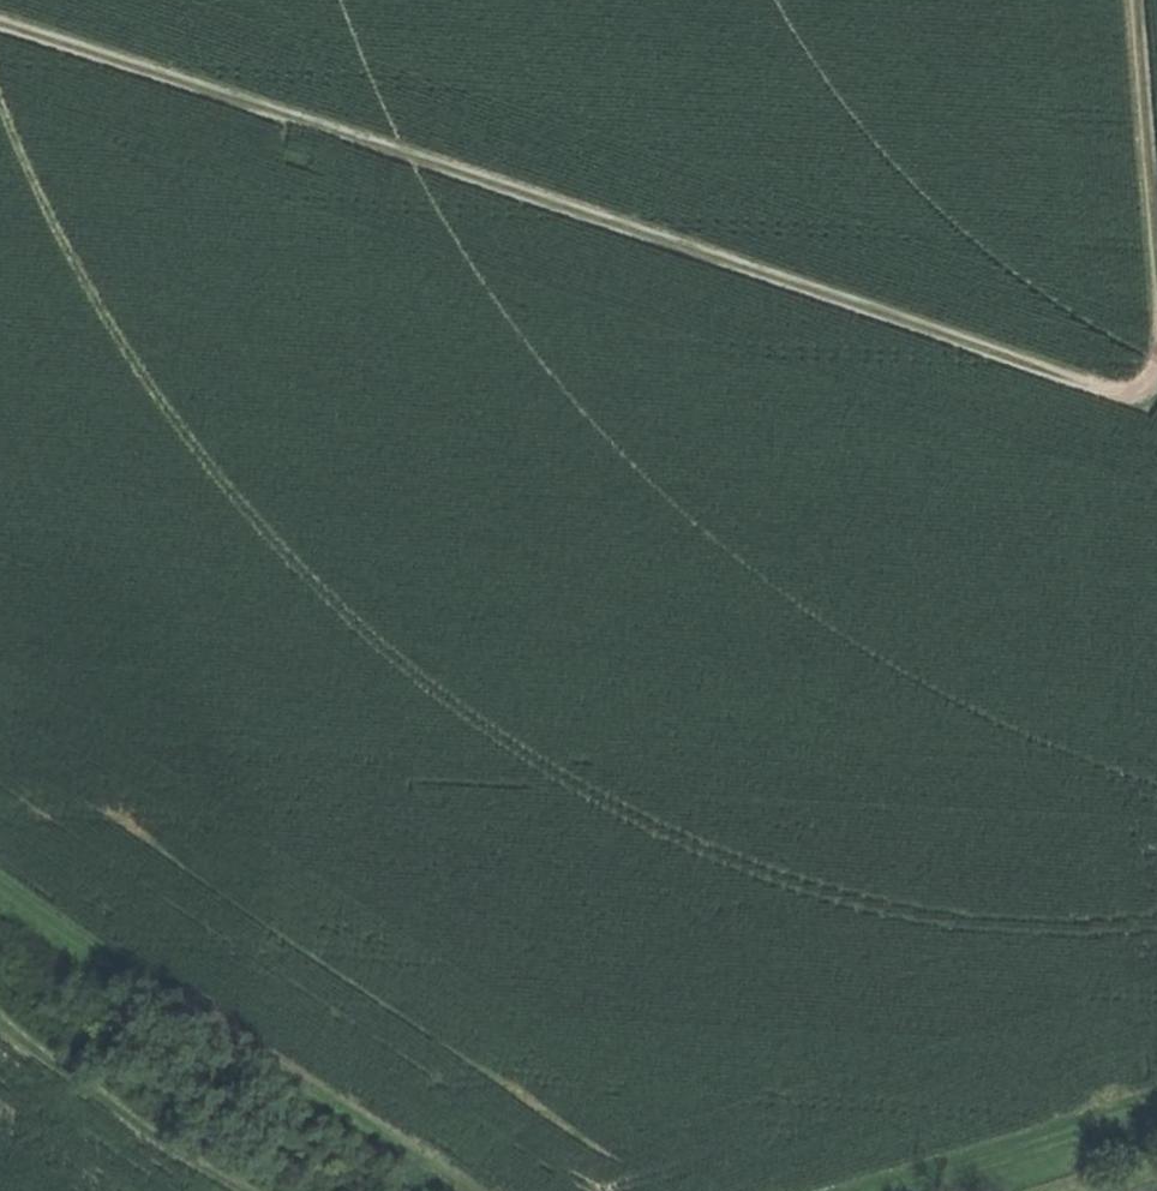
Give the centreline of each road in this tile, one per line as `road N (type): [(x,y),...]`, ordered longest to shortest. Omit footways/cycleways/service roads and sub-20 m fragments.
road 1 (track): [(0,24),(1113,397),(1156,380)]
road 2 (track): [(0,1015),(254,1190)]
road 3 (track): [(1156,282),(1133,0)]

